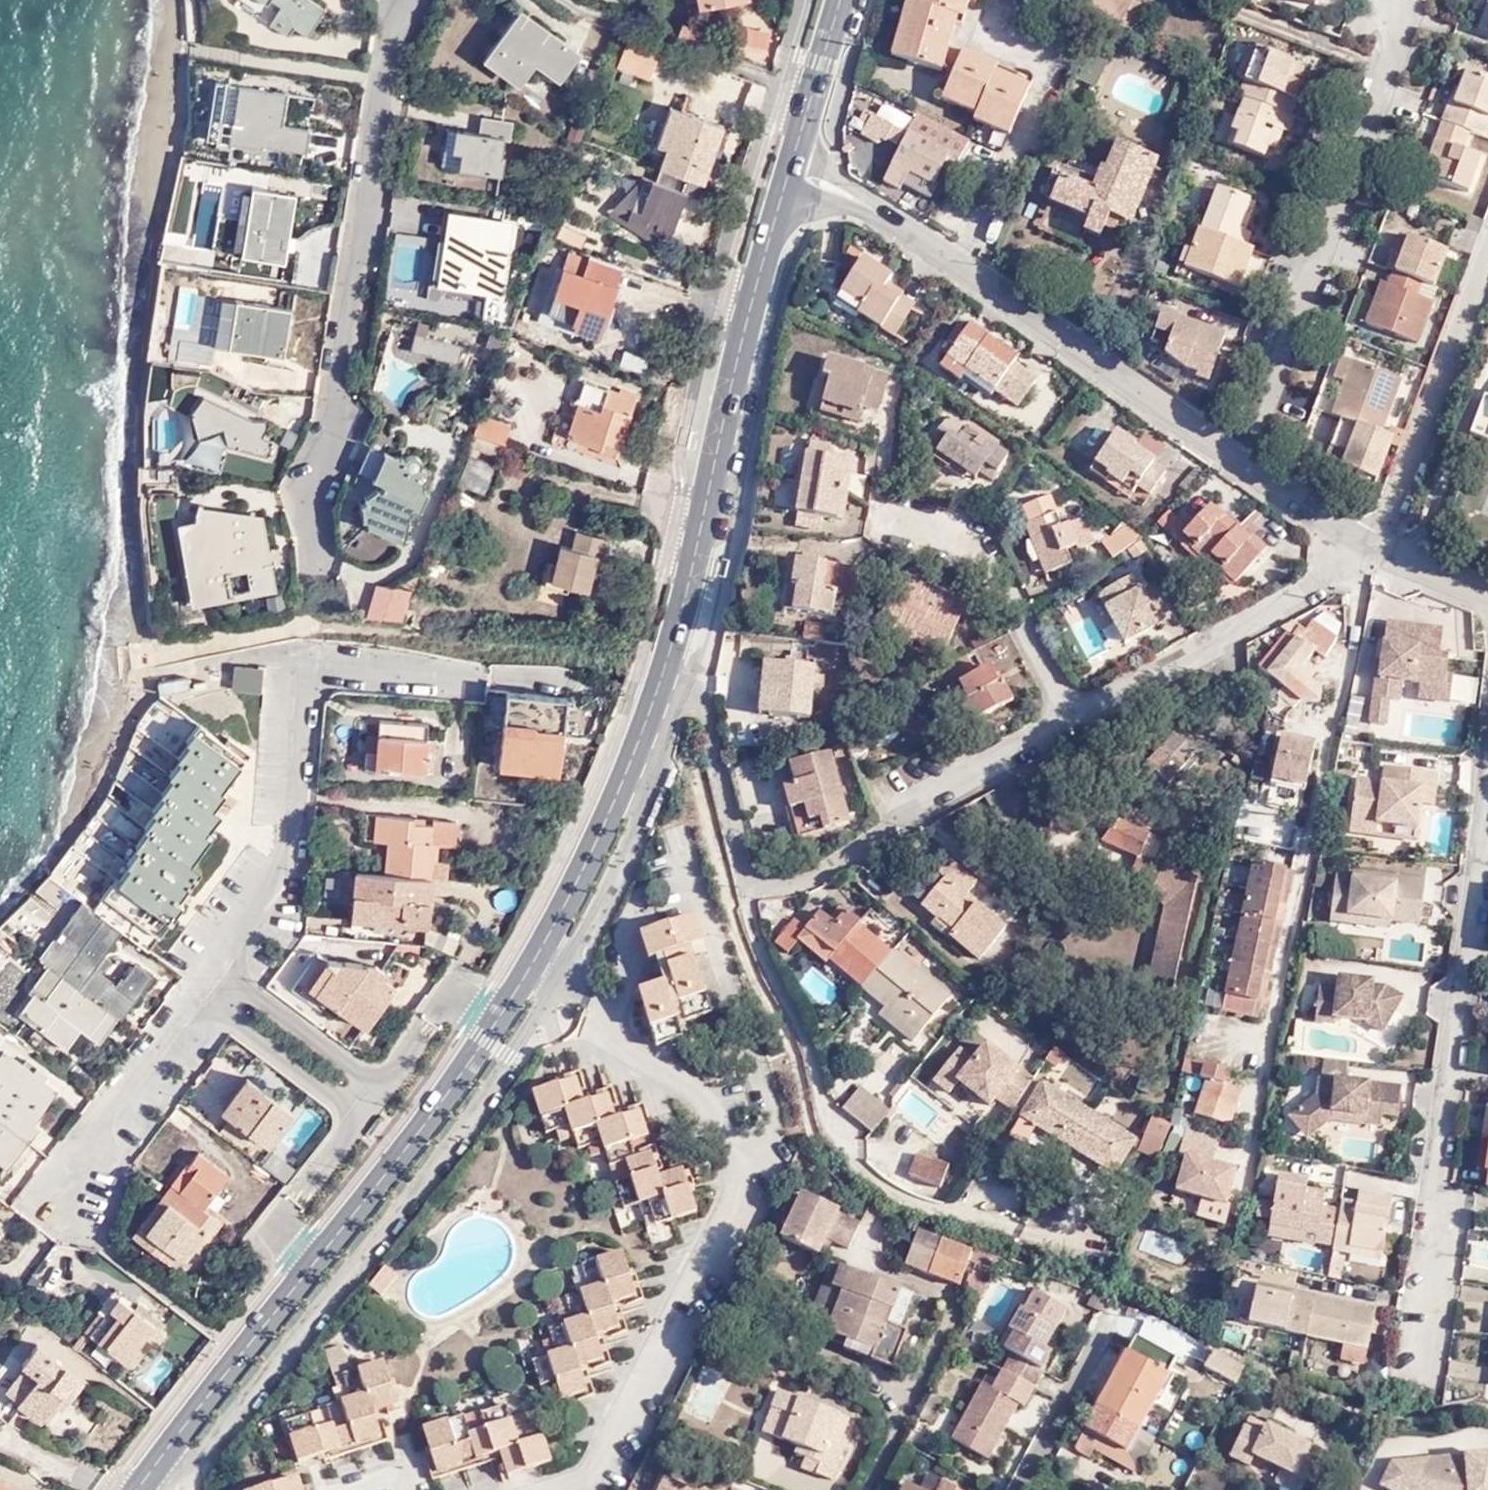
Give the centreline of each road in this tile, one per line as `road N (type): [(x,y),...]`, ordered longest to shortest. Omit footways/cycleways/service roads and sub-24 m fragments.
road 1 (secondary): [(792,165),(661,693),(612,821),(489,1041),(138,1489)]
road 2 (residential): [(751,874),(761,887),(792,891),(851,863),(911,818),(1298,607),(1350,536)]
road 3 (residential): [(792,165),(1350,536)]
road 4 (residential): [(316,563),(319,487),(384,76),(411,0)]
road 5 (residential): [(1487,249),(1375,552)]
road 6 (secondary): [(842,0),(792,165)]
road 7 (residential): [(1375,552),(1487,597)]

